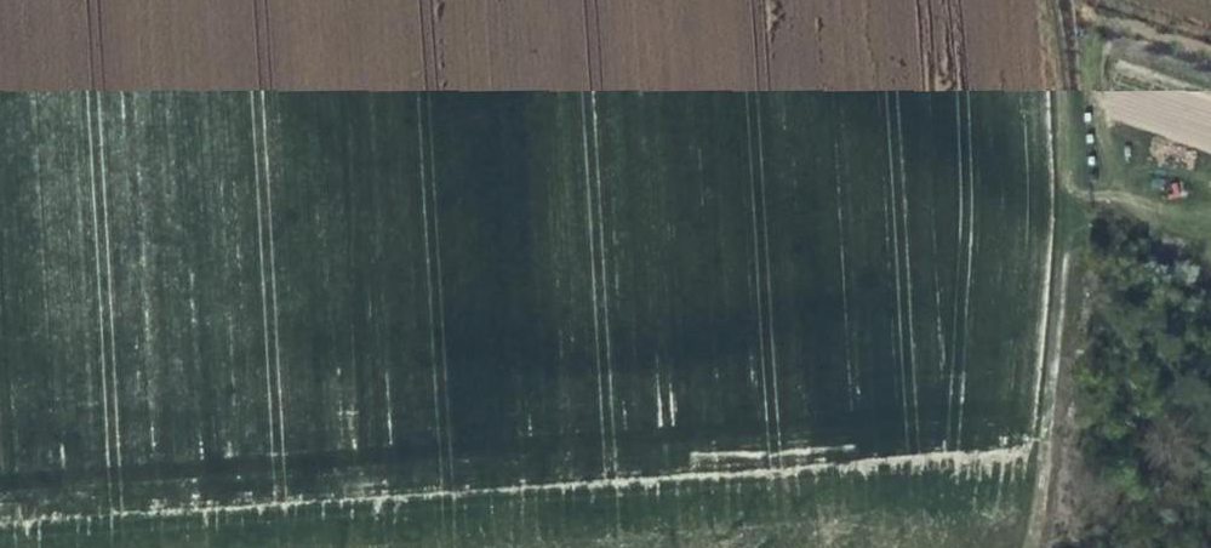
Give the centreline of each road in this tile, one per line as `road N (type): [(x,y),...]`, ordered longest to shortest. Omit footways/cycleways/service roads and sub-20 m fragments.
road 1 (track): [(1034,547),(1088,255),(1210,307)]

